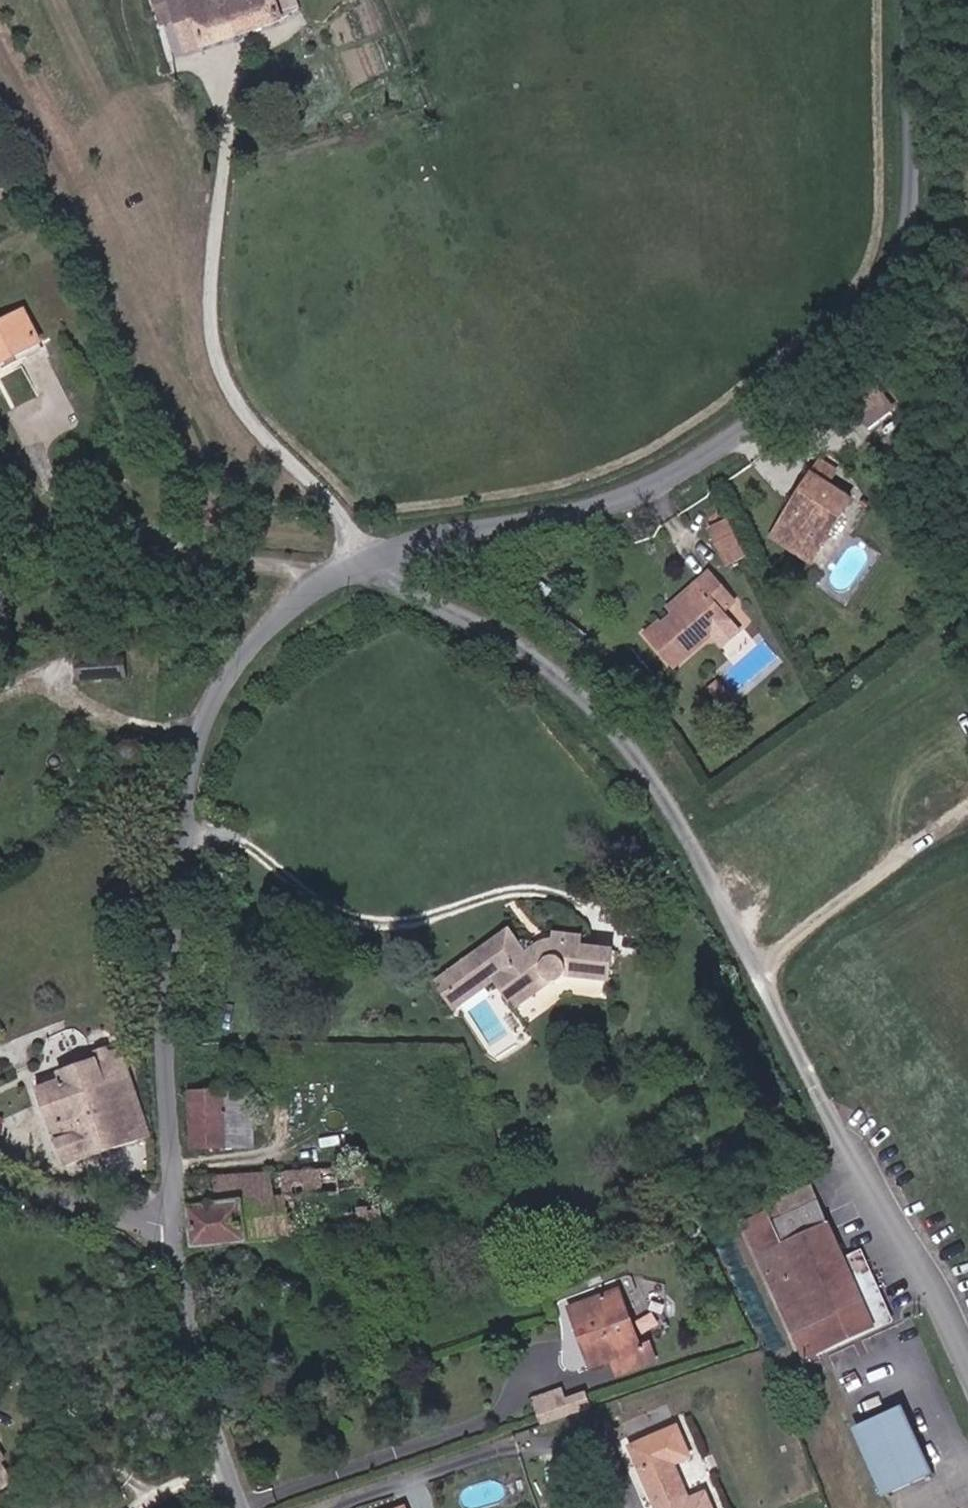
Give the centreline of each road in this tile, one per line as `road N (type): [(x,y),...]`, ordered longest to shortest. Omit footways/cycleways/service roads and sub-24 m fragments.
road 1 (unclassified): [(371,561),(395,587),(507,638),(572,685),(639,756),(692,840),(894,1241),(967,1366)]
road 2 (unclassified): [(916,0),(917,172),(908,235),(893,282),(867,322),(738,437),(668,481),(409,544),(371,561)]
road 3 (unclassified): [(371,561),(317,585),(249,654),(206,734),(175,832),(159,936),(155,1060),(172,1210)]
road 4 (track): [(185,801),(343,911),(395,925),(526,891),(612,915)]
road 5 (unclassified): [(172,1210),(239,1507)]
road 6 (track): [(759,974),(967,812)]
road 7 (unclassified): [(0,1182),(111,1211),(172,1210)]

